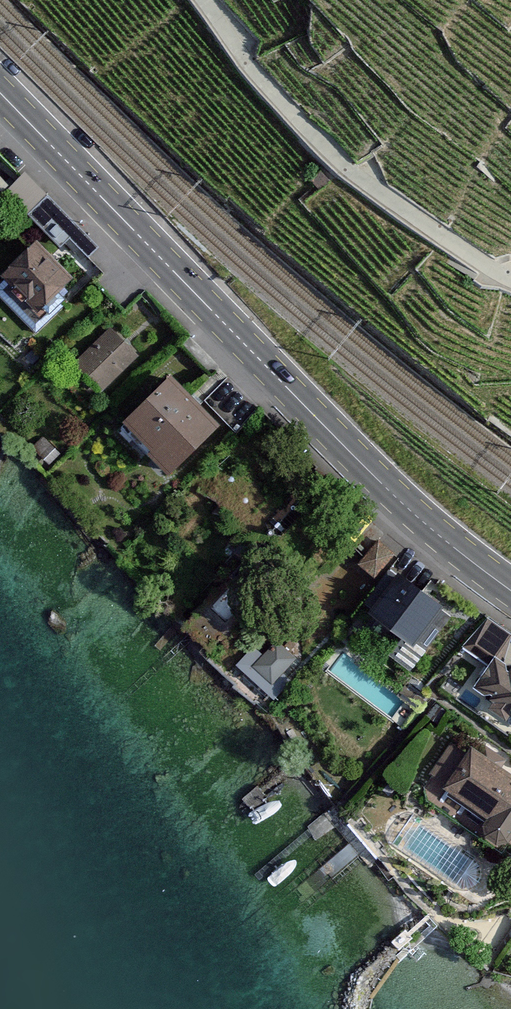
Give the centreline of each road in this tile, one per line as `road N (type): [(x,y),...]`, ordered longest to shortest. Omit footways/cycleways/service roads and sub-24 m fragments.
road 1 (primary): [(0,94),(324,428),(510,590)]
road 2 (track): [(203,0),(244,57),(353,173),(510,282)]

